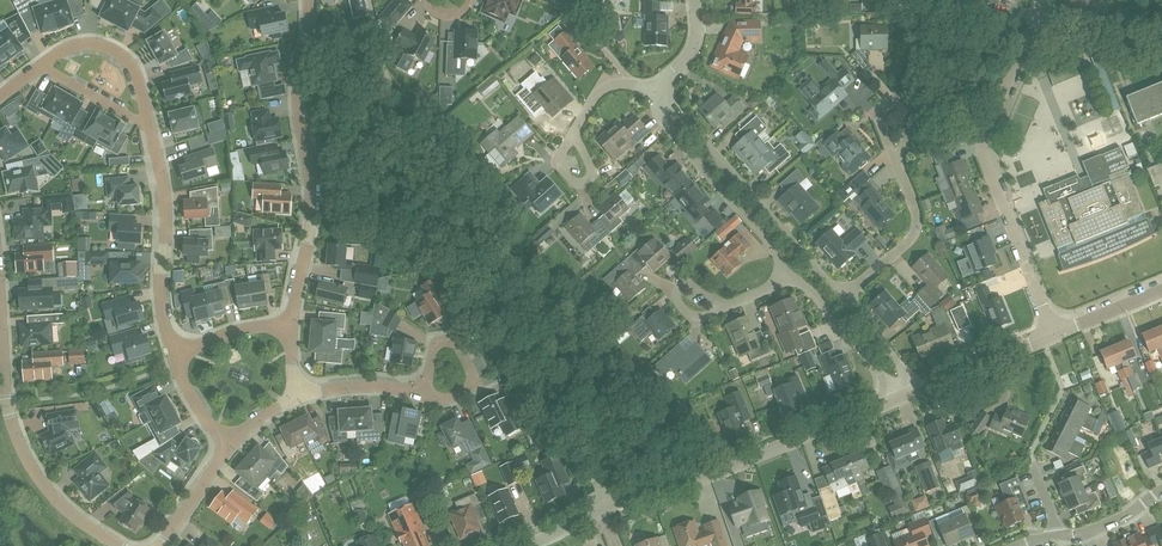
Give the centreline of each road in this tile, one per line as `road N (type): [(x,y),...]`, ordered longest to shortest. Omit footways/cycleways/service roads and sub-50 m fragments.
road 1 (residential): [(526,545),(641,491),(897,400)]
road 2 (residential): [(1054,335),(990,155),(1007,70),(1042,0)]
road 3 (residential): [(290,328),(312,206),(297,102),(308,0)]
road 4 (residential): [(845,297),(653,94)]
road 5 (residential): [(119,545),(67,511),(35,476),(10,422),(0,341)]
road 6 (residential): [(174,359),(161,284),(165,211),(148,121)]
road 7 (residential): [(653,94),(668,127),(787,270)]
road 8 (residential): [(787,270),(823,302),(897,400)]
road 9 (residential): [(845,297),(912,236),(915,209),(898,162)]
road 10 (residential): [(148,121),(135,70),(114,50),(75,45),(44,62)]
road 11 (residential): [(920,390),(1054,335)]
road 12 (residential): [(297,396),(370,385),(424,391)]
road 13 (residential): [(174,359),(249,329),(290,328)]
road 14 (residential): [(161,545),(229,444)]
road 15 (residential): [(148,121),(44,62)]
road 16 (residential): [(920,390),(845,297)]

